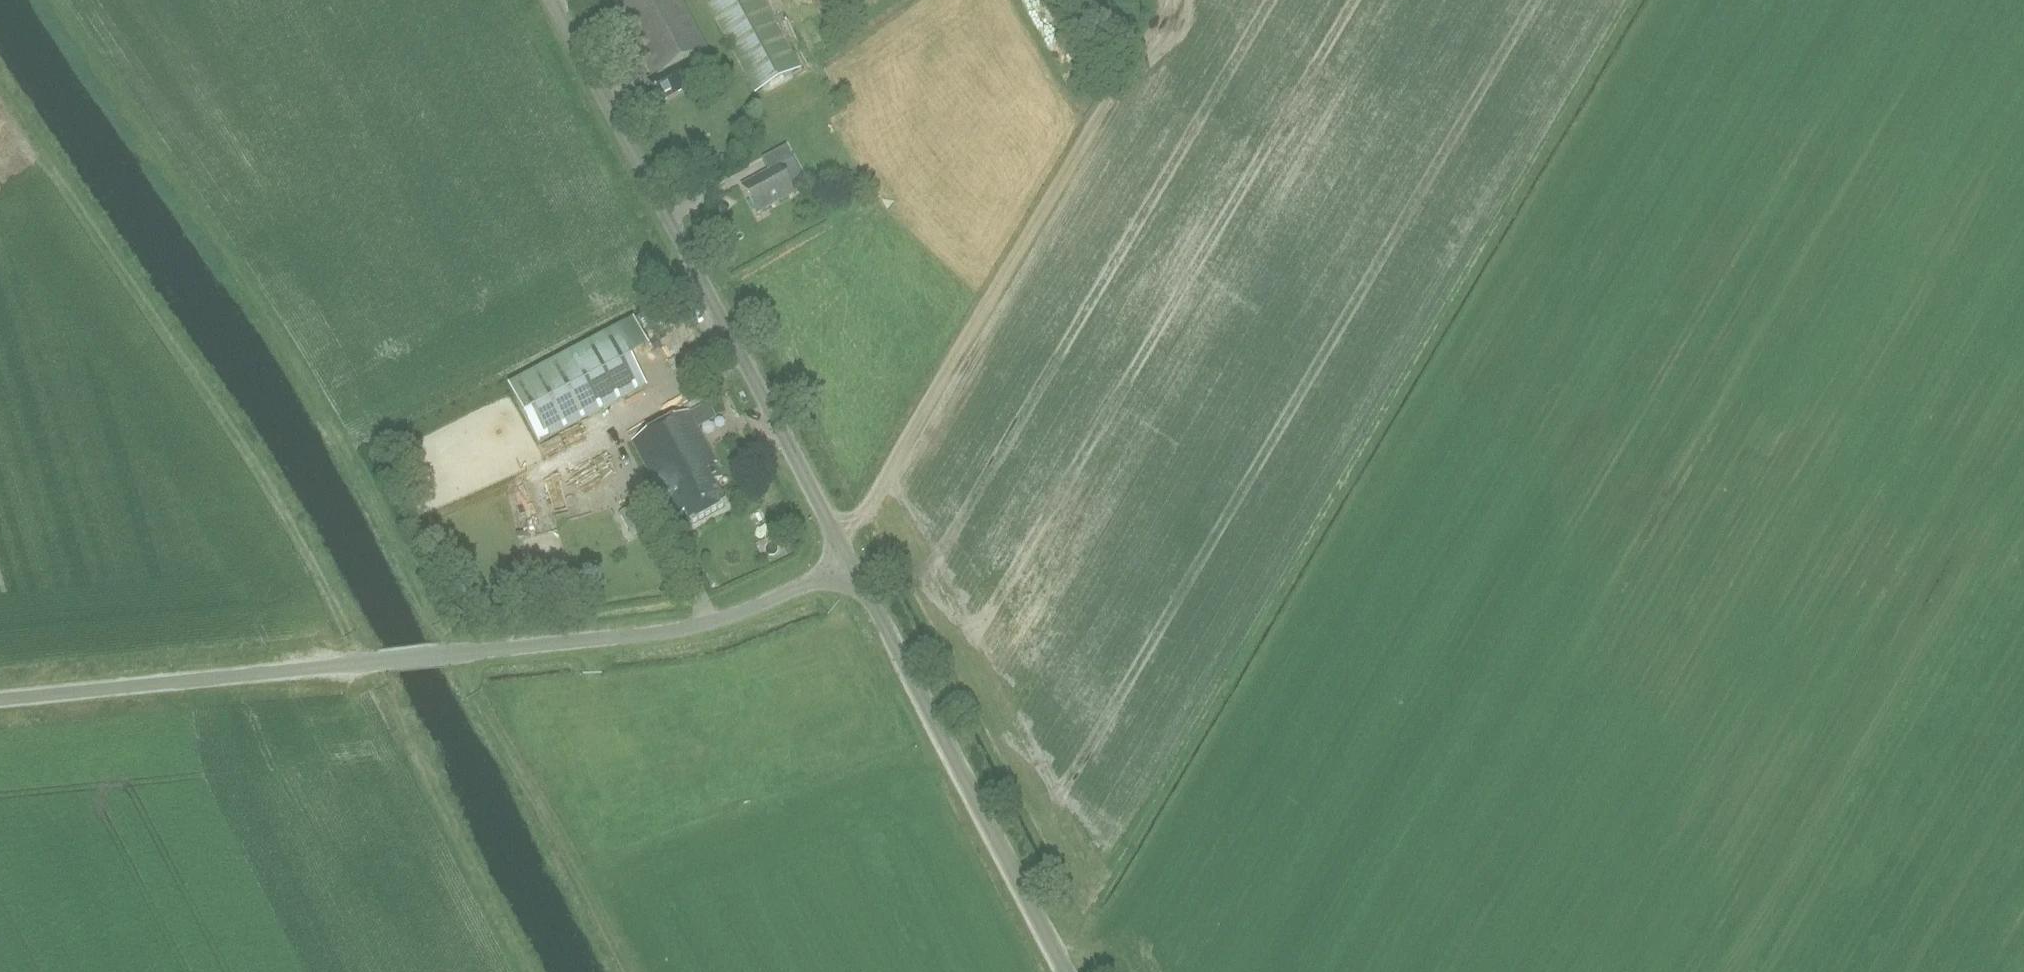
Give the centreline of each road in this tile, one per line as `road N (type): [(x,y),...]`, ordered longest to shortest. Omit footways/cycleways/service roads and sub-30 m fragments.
road 1 (unclassified): [(0,700),(667,633),(726,621),(851,562)]
road 2 (track): [(0,85),(295,528),(364,663)]
road 3 (unclassified): [(851,562),(553,0)]
road 4 (unclassified): [(1073,971),(851,562)]
road 5 (track): [(456,654),(623,971)]

